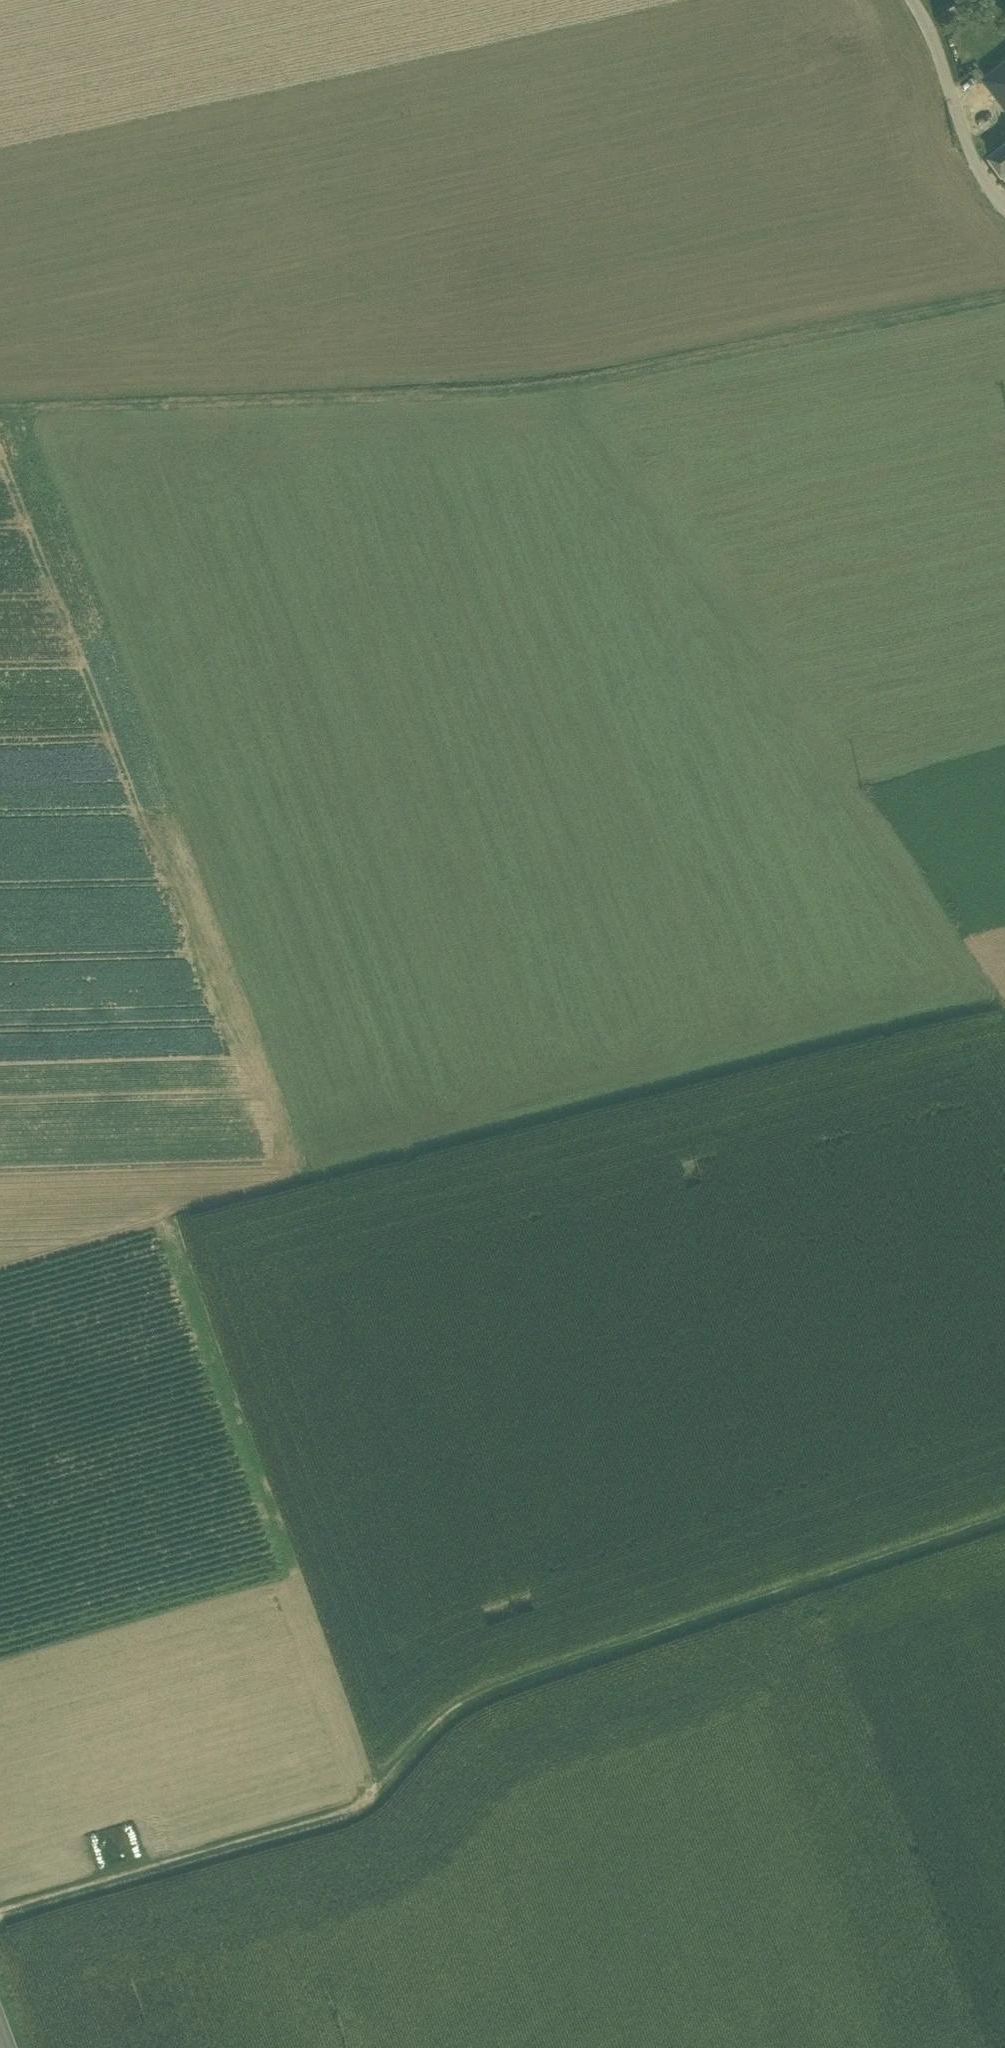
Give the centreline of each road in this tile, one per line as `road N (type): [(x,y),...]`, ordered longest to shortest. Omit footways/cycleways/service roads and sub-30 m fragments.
road 1 (track): [(0,1908),(400,1781),(470,1694),(1004,1516)]
road 2 (unclassified): [(1004,202),(974,165),(972,133),(919,0)]

